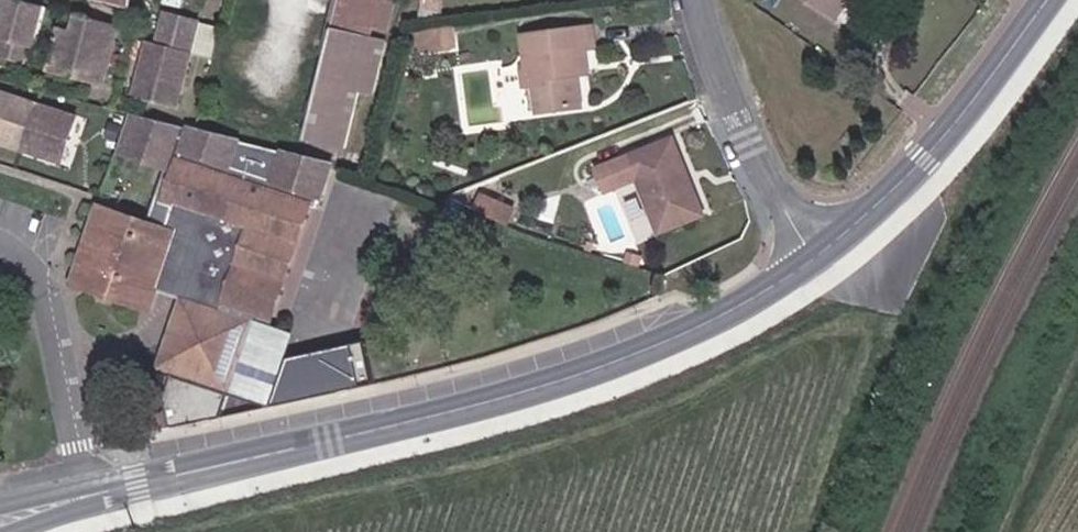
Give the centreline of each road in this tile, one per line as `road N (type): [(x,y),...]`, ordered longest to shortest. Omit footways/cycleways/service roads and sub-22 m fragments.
road 1 (secondary): [(83,499),(492,405),(600,371),(752,302),(816,260)]
road 2 (secondary): [(816,260),(927,161),(1050,0)]
road 3 (residential): [(697,0),(733,100),(816,260)]

